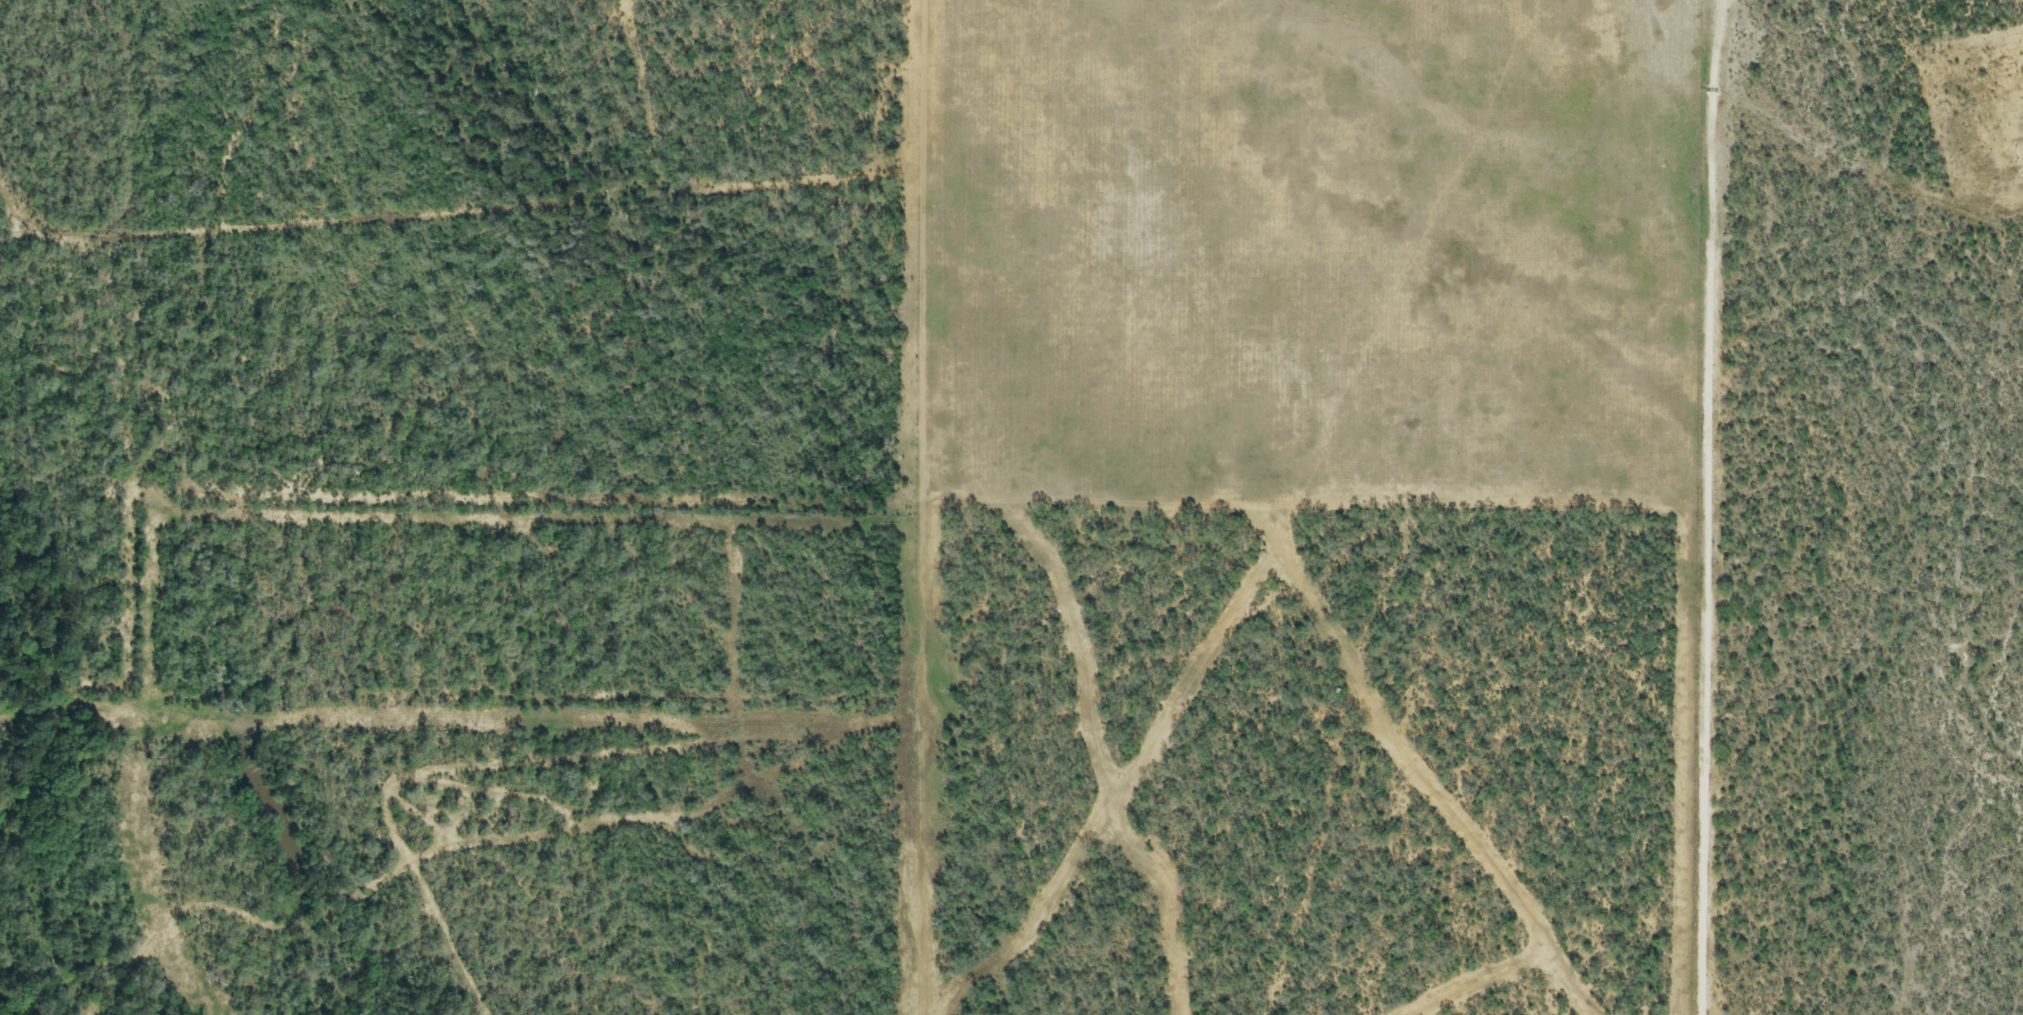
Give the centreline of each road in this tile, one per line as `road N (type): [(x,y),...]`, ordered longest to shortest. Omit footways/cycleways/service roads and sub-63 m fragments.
road 1 (residential): [(1707,0),(1698,1014)]

